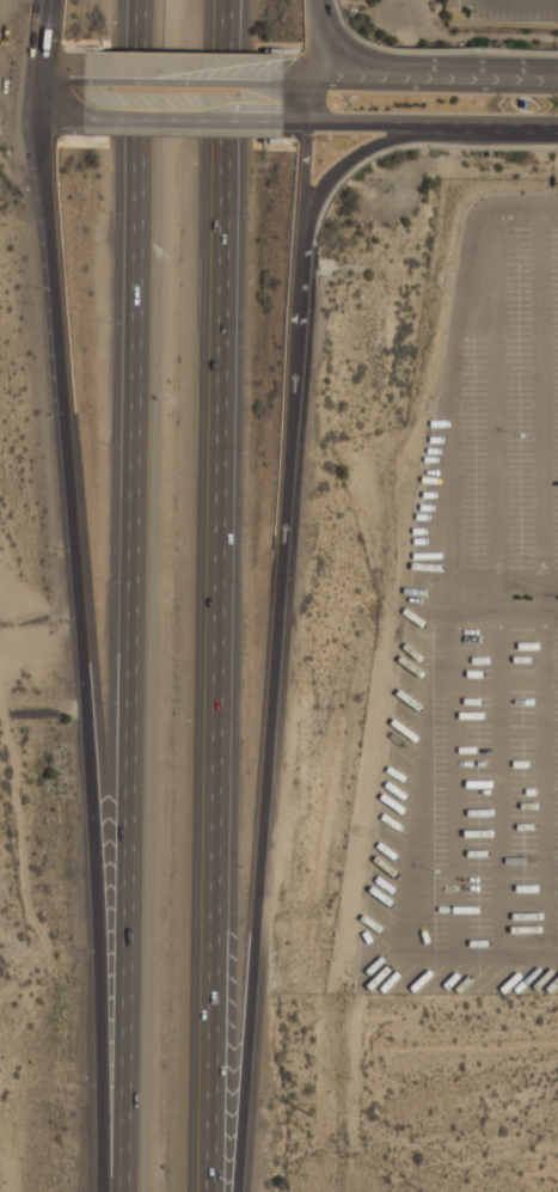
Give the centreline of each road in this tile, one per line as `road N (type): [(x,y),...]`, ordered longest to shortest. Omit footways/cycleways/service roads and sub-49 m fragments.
road 1 (motorway): [(139,0),(124,1191)]
road 2 (motorway): [(223,1191),(229,0)]
road 3 (motorway): [(42,117),(96,708),(119,1191)]
road 4 (motorway): [(238,1191),(270,856),(300,246)]
road 5 (primary): [(557,68),(362,56),(341,44),(321,0)]
road 6 (primary): [(557,88),(313,84)]
road 7 (primary): [(300,246),(323,189),(350,158),(397,136),(468,122)]
road 8 (primary): [(282,82),(84,80)]
road 9 (primary): [(85,117),(282,120)]
road 10 (primary): [(309,121),(468,122)]
road 11 (motorway): [(300,246),(309,121)]

